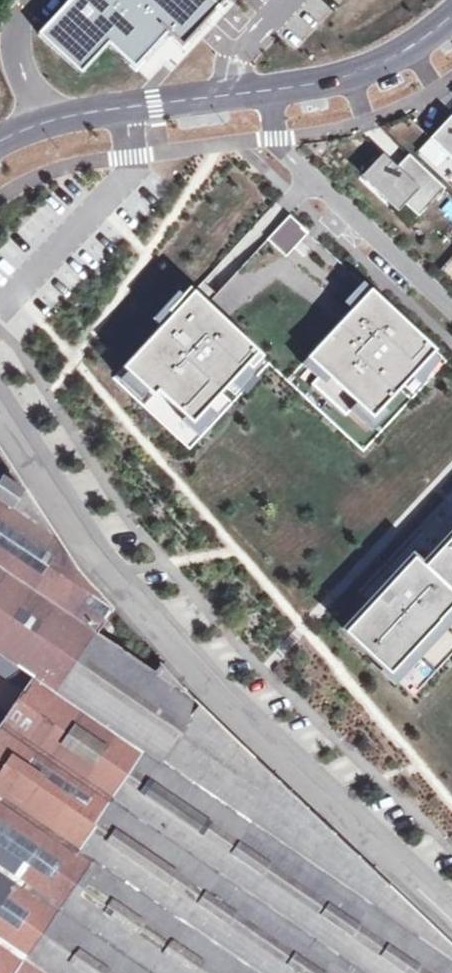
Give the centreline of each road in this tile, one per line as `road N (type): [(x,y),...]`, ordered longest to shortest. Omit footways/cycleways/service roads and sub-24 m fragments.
road 1 (tertiary): [(0,407),(98,562),(347,821),(451,912)]
road 2 (residential): [(263,94),(307,182),(451,308)]
road 3 (unclassified): [(263,94),(27,120),(0,140)]
road 4 (unclassified): [(451,14),(428,36),(344,76),(263,94)]

